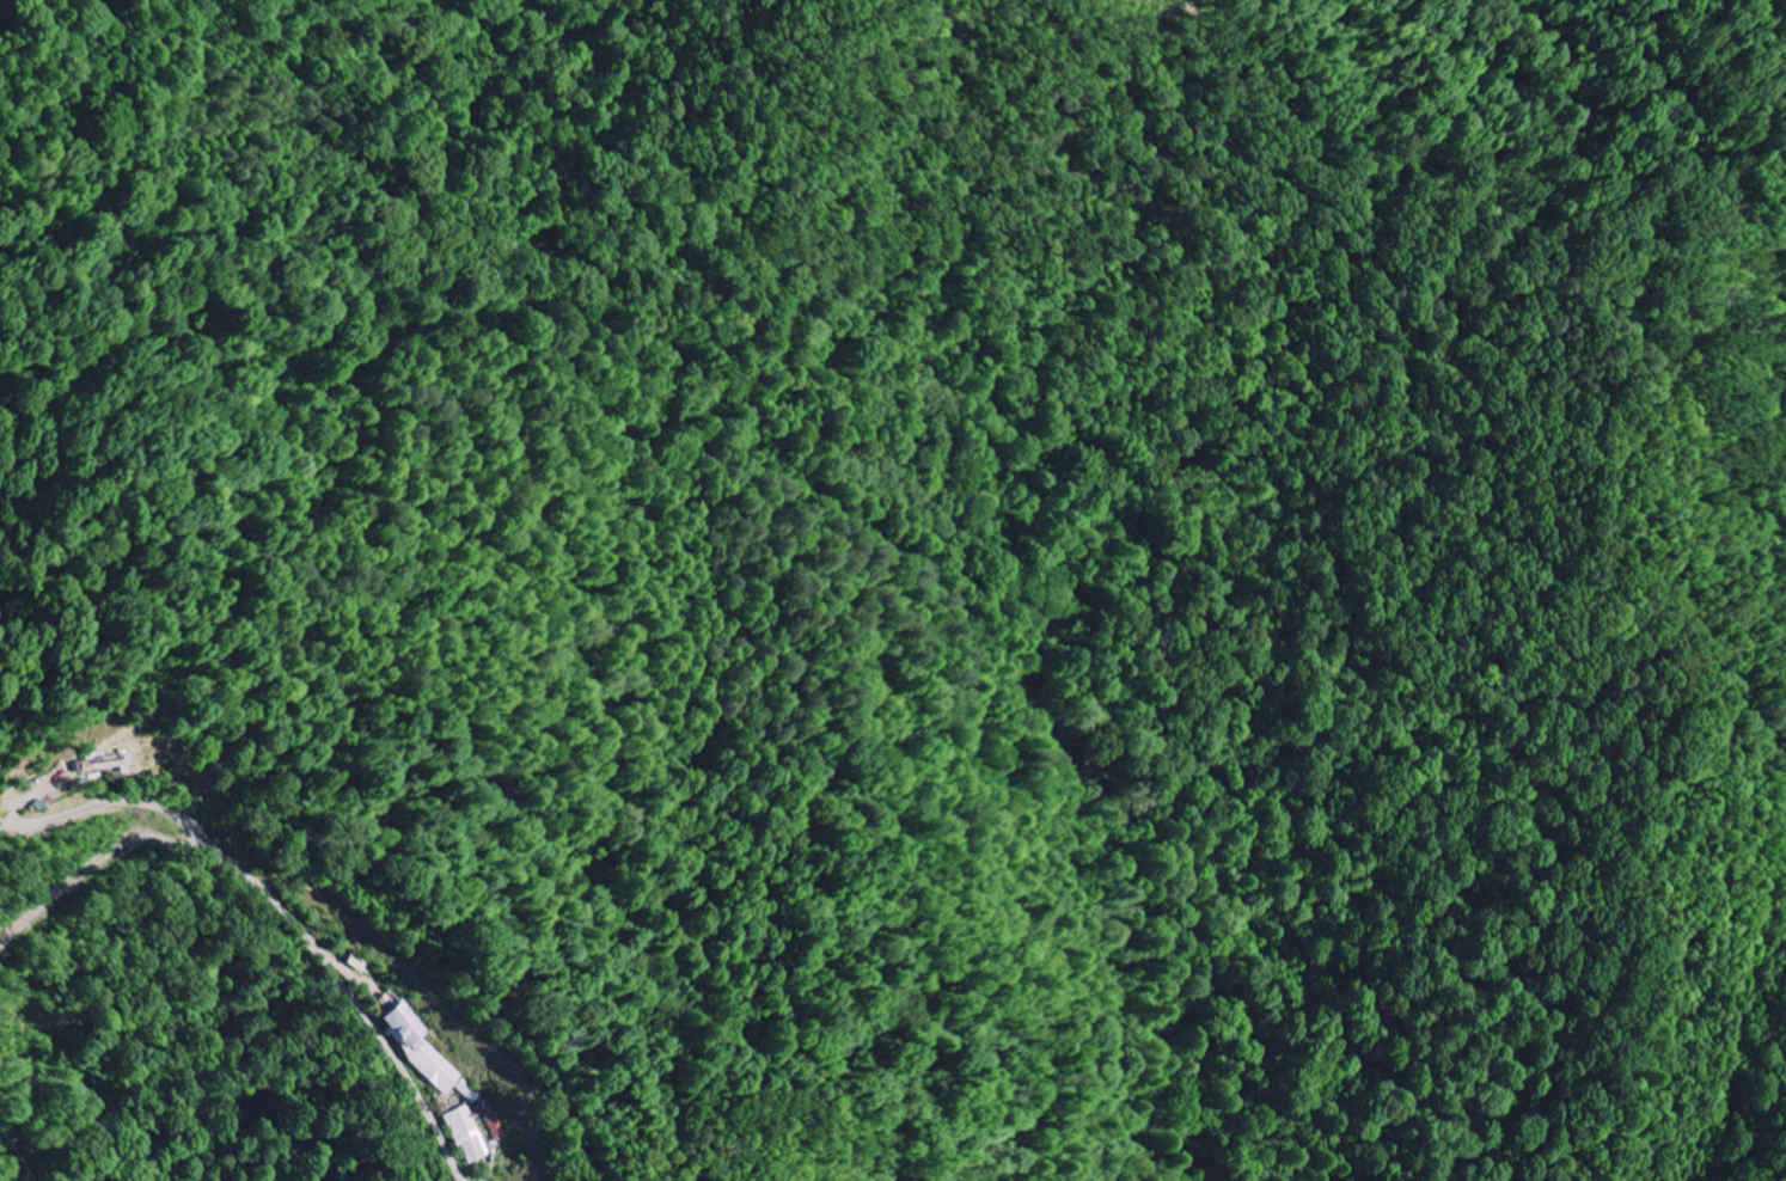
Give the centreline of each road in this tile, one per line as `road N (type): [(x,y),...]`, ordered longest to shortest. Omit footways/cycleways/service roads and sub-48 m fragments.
road 1 (residential): [(0,940),(129,837),(153,832),(184,845),(198,838),(188,819),(140,798),(0,822)]
road 2 (residential): [(146,1180),(105,1094),(66,1084),(0,1087)]

